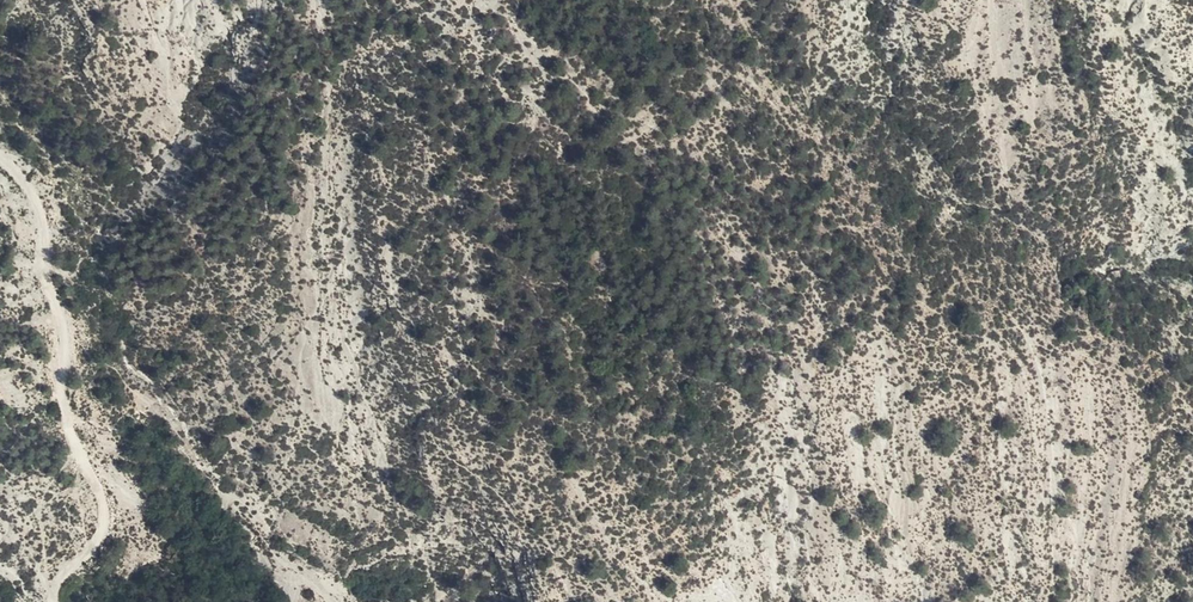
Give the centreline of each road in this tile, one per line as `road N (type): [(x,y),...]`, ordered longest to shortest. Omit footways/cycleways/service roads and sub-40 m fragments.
road 1 (track): [(0,155),(42,217),(43,273),(64,317),(66,421),(108,519),(100,542),(57,584),(53,601)]

